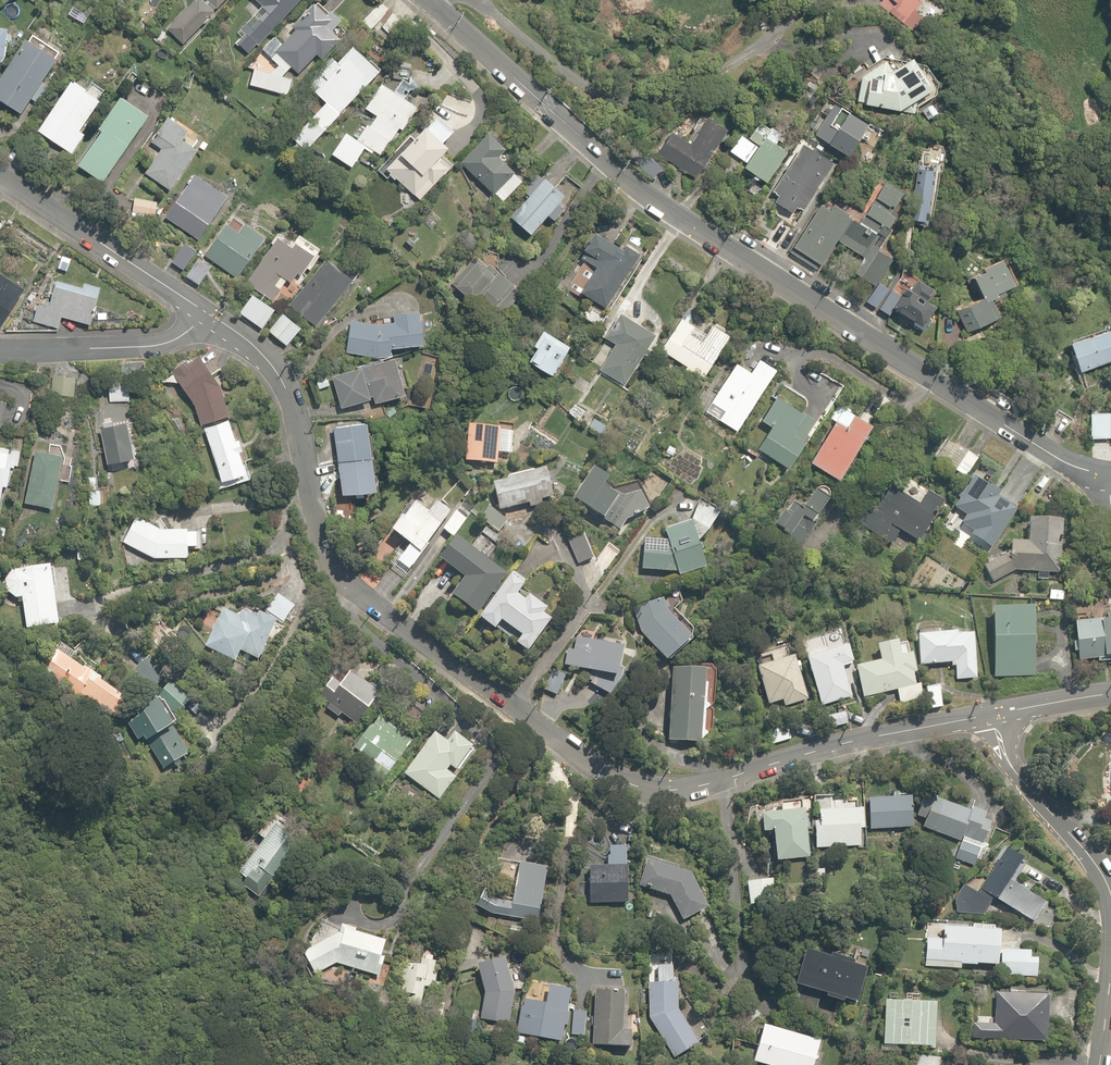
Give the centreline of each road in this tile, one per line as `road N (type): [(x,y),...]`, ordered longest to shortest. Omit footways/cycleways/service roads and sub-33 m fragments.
road 1 (residential): [(999,716),(674,789),(599,766),(342,577),(326,551),(288,392),(273,367),(204,320)]
road 2 (residential): [(430,0),(644,190),(734,255),(1056,458),(1110,478)]
road 3 (residential): [(204,320),(0,180)]
road 4 (residential): [(1110,895),(1100,869),(1018,776),(999,716)]
road 5 (residential): [(0,350),(167,343),(204,320)]

